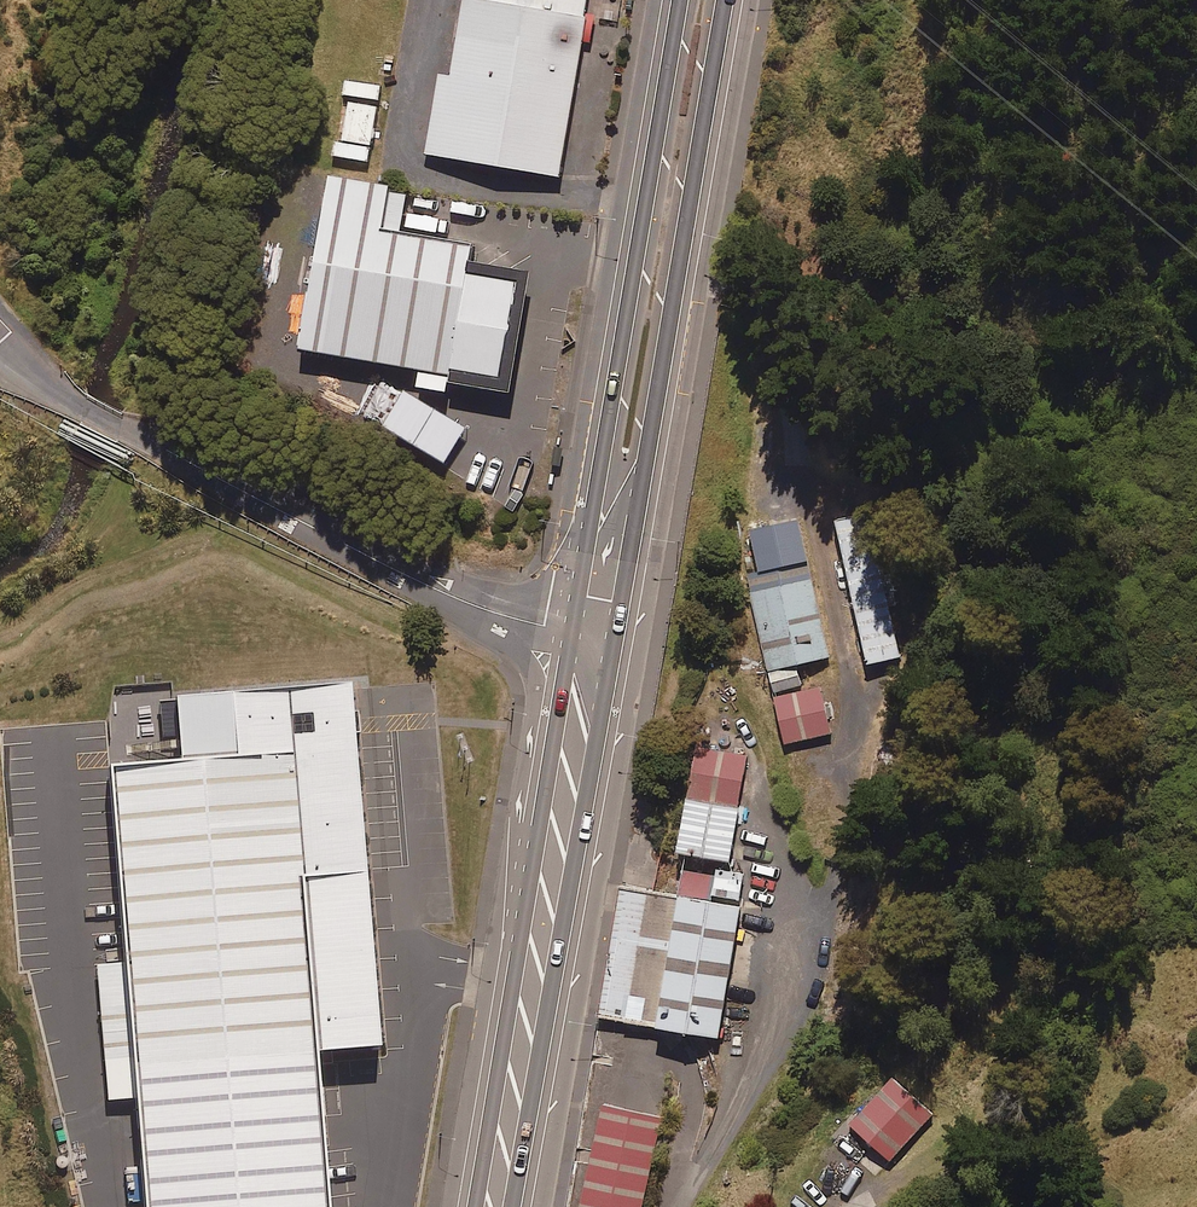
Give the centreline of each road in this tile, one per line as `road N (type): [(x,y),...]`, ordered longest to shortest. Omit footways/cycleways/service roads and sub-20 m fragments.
road 1 (secondary): [(725,0),(615,632)]
road 2 (secondary): [(575,627),(681,0)]
road 3 (secondary): [(615,632),(513,1206)]
road 4 (unclassified): [(0,349),(75,405),(478,607)]
road 5 (unclassified): [(522,943),(514,829),(536,686),(520,652),(478,607)]
road 6 (secondary): [(522,943),(575,627)]
road 7 (secondary): [(477,1206),(522,943)]

